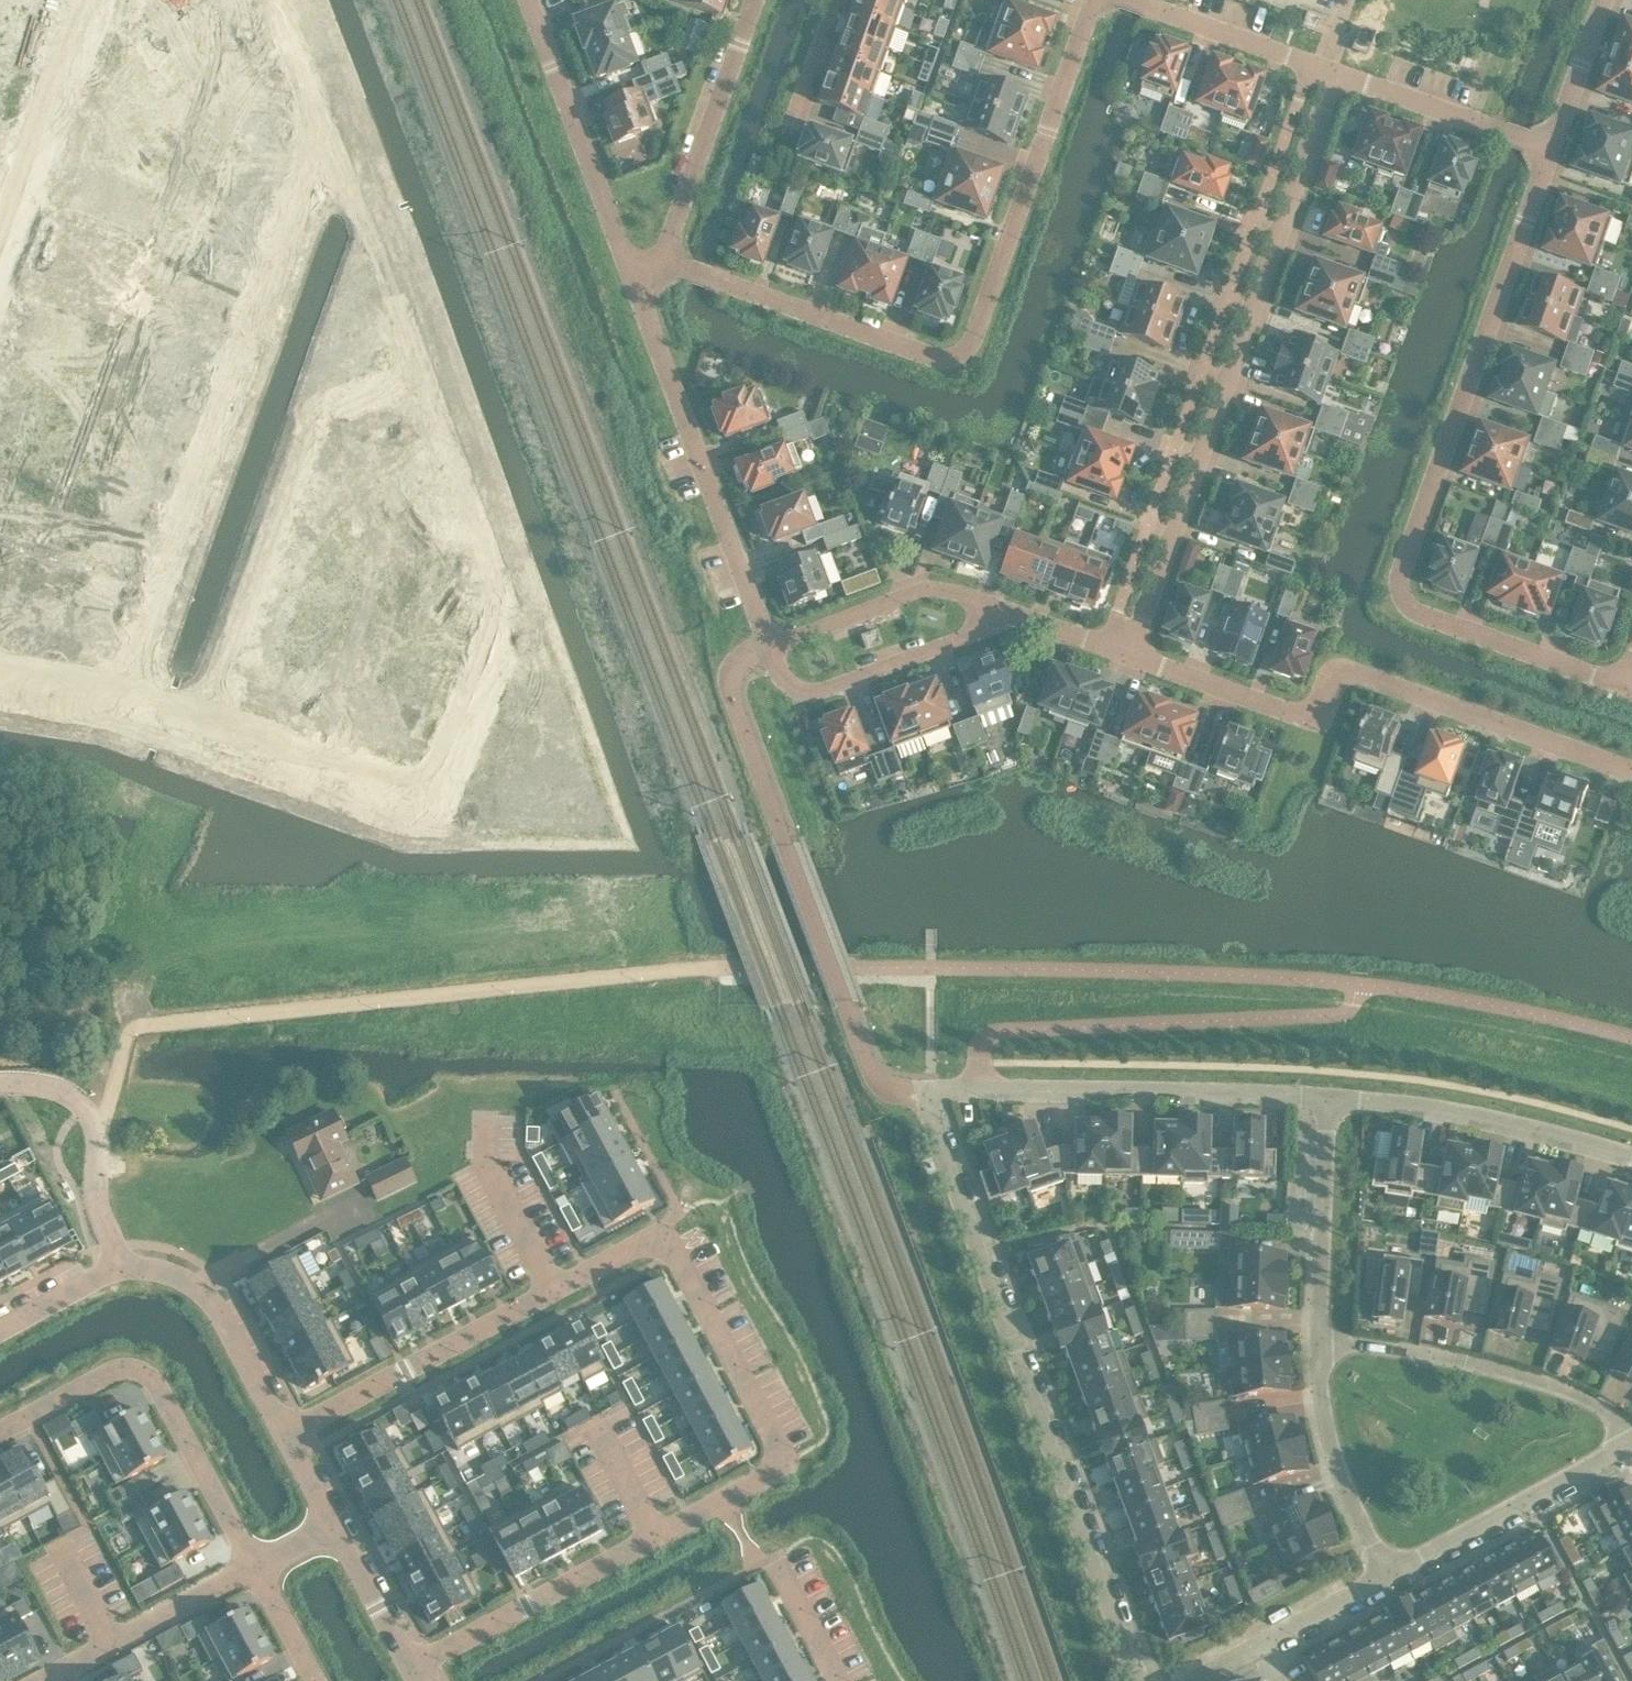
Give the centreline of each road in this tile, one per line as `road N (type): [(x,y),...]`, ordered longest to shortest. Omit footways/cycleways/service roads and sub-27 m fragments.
road 1 (residential): [(410,1668),(770,1471),(782,1450),(674,1250),(663,1238),(648,1241),(285,1436)]
road 2 (residential): [(329,129),(516,606),(444,810),(123,702)]
road 3 (residential): [(1327,1101),(930,1091),(1055,1469),(1136,1680)]
road 4 (residential): [(1625,686),(1391,604),(1549,148)]
road 5 (residential): [(661,260),(932,358),(958,354),(971,338),(1094,0)]
road 6 (residential): [(1336,73),(1130,655)]
road 7 (residential): [(123,702),(329,129)]
road 8 (residential): [(1130,655),(1309,716),(1343,672),(1631,767)]
road 9 (residential): [(629,274),(769,647)]
road 10 (residential): [(0,1433),(130,1363),(149,1368),(258,1570)]
road 11 (residential): [(1631,1433),(1574,1395),(1484,1365),(1317,1338)]
road 12 (residential): [(1631,1159),(1486,1119),(1327,1101)]
road 13 (residential): [(528,0),(629,274)]
road 14 (residential): [(0,277),(87,0)]
road 15 (residential): [(769,647),(783,680),(817,693),(1015,616)]
road 16 (residential): [(1388,1581),(1631,1444)]
road 17 (residential): [(661,260),(755,0)]
road 18 (residential): [(1015,616),(931,588),(769,647)]
road 19 (residential): [(0,1087),(59,1093),(97,1122),(97,1188),(121,1270)]
road 20 (residential): [(1317,1338),(1332,1460),(1388,1581)]
road 21 (residential): [(285,1436),(215,1304),(175,1276),(121,1270)]
road 22 (residential): [(1327,1101),(1317,1338)]
road 23 (residential): [(258,1570),(49,1680)]
road 24 (residential): [(1336,73),(1549,148)]
road 25 (residential): [(1192,1680),(1388,1581)]
road 26 (residential): [(1133,0),(1336,73)]
road 27 (residential): [(410,1668),(332,1529)]
road 28 (residential): [(1549,148),(1602,0)]
road 29 (residential): [(275,0),(329,129)]
road 30 (residential): [(835,1680),(767,1560)]
road 31 (residential): [(121,1270),(0,1329)]
road 32 (residential): [(794,121),(834,0)]
road 33 (residential): [(258,1570),(316,1680)]
road 34 (residential): [(123,702),(0,688)]
road 35 (residential): [(1015,616),(1130,655)]

